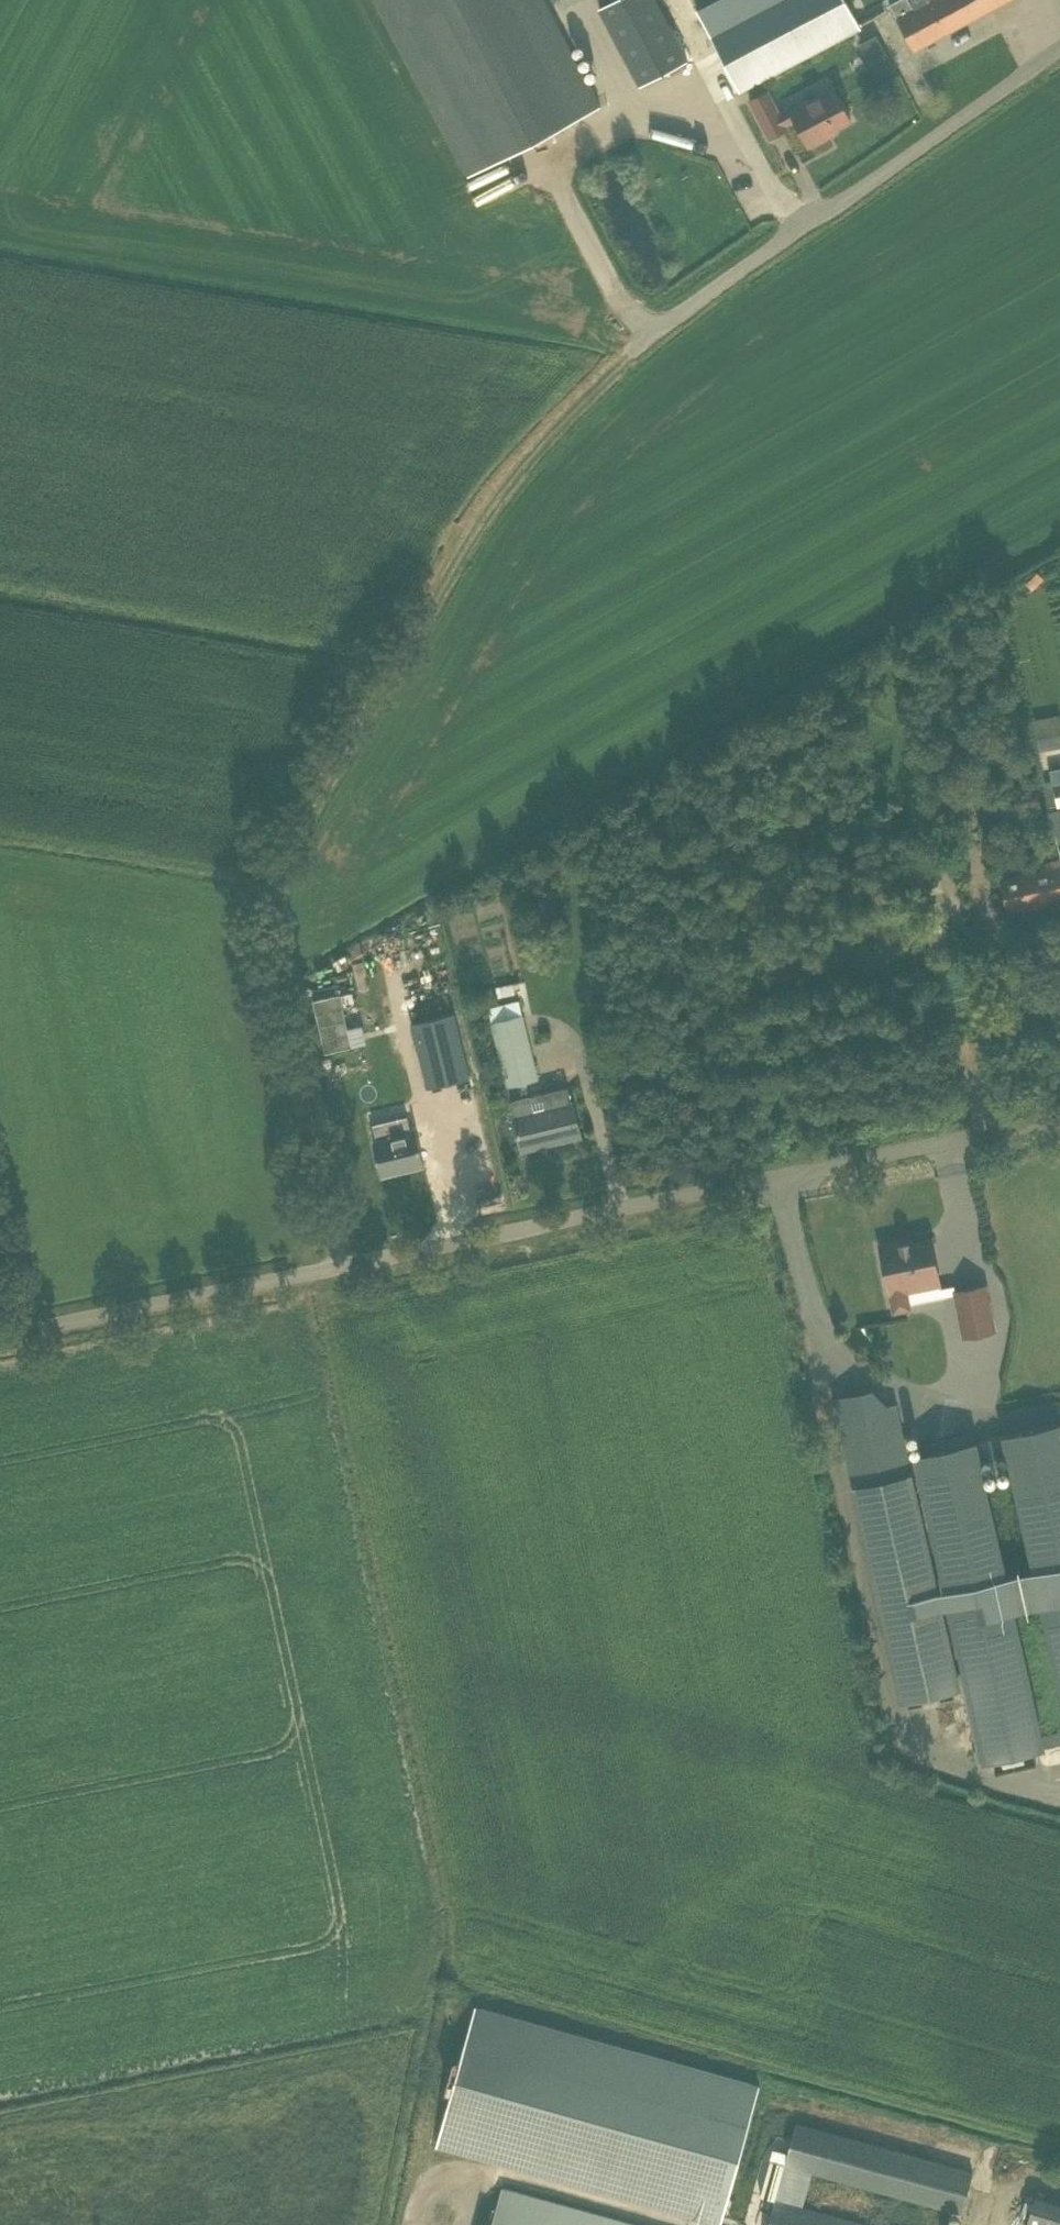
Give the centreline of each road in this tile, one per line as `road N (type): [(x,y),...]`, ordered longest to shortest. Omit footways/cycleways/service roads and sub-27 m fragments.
road 1 (unclassified): [(0,1338),(1059,1112)]
road 2 (track): [(345,1268),(267,892),(457,546),(586,390),(648,333)]
road 3 (unclassified): [(648,333),(1059,43)]

